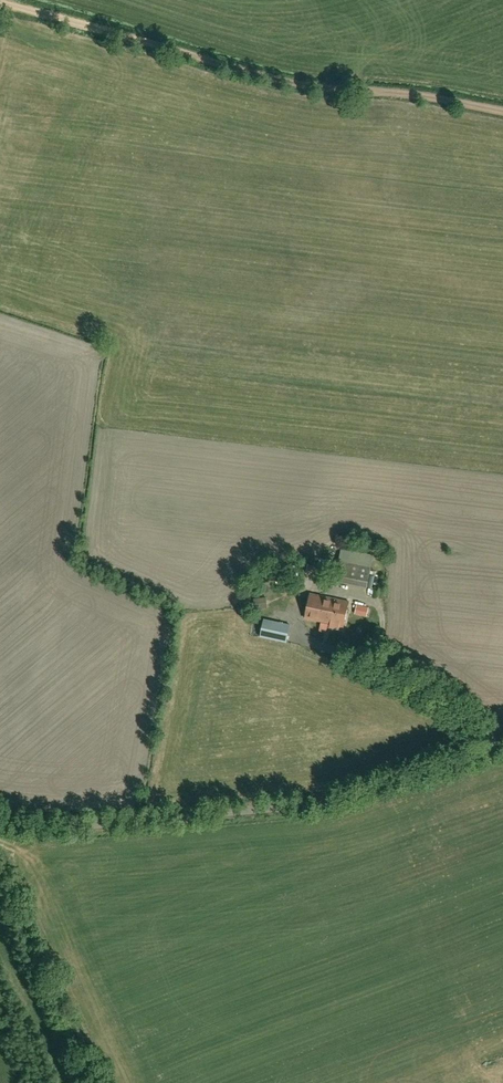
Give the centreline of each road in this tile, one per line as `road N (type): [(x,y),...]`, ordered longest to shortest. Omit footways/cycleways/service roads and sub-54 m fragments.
road 1 (track): [(0,4),(289,83),(502,112)]
road 2 (unclassified): [(0,822),(68,827),(317,805),(502,748)]

